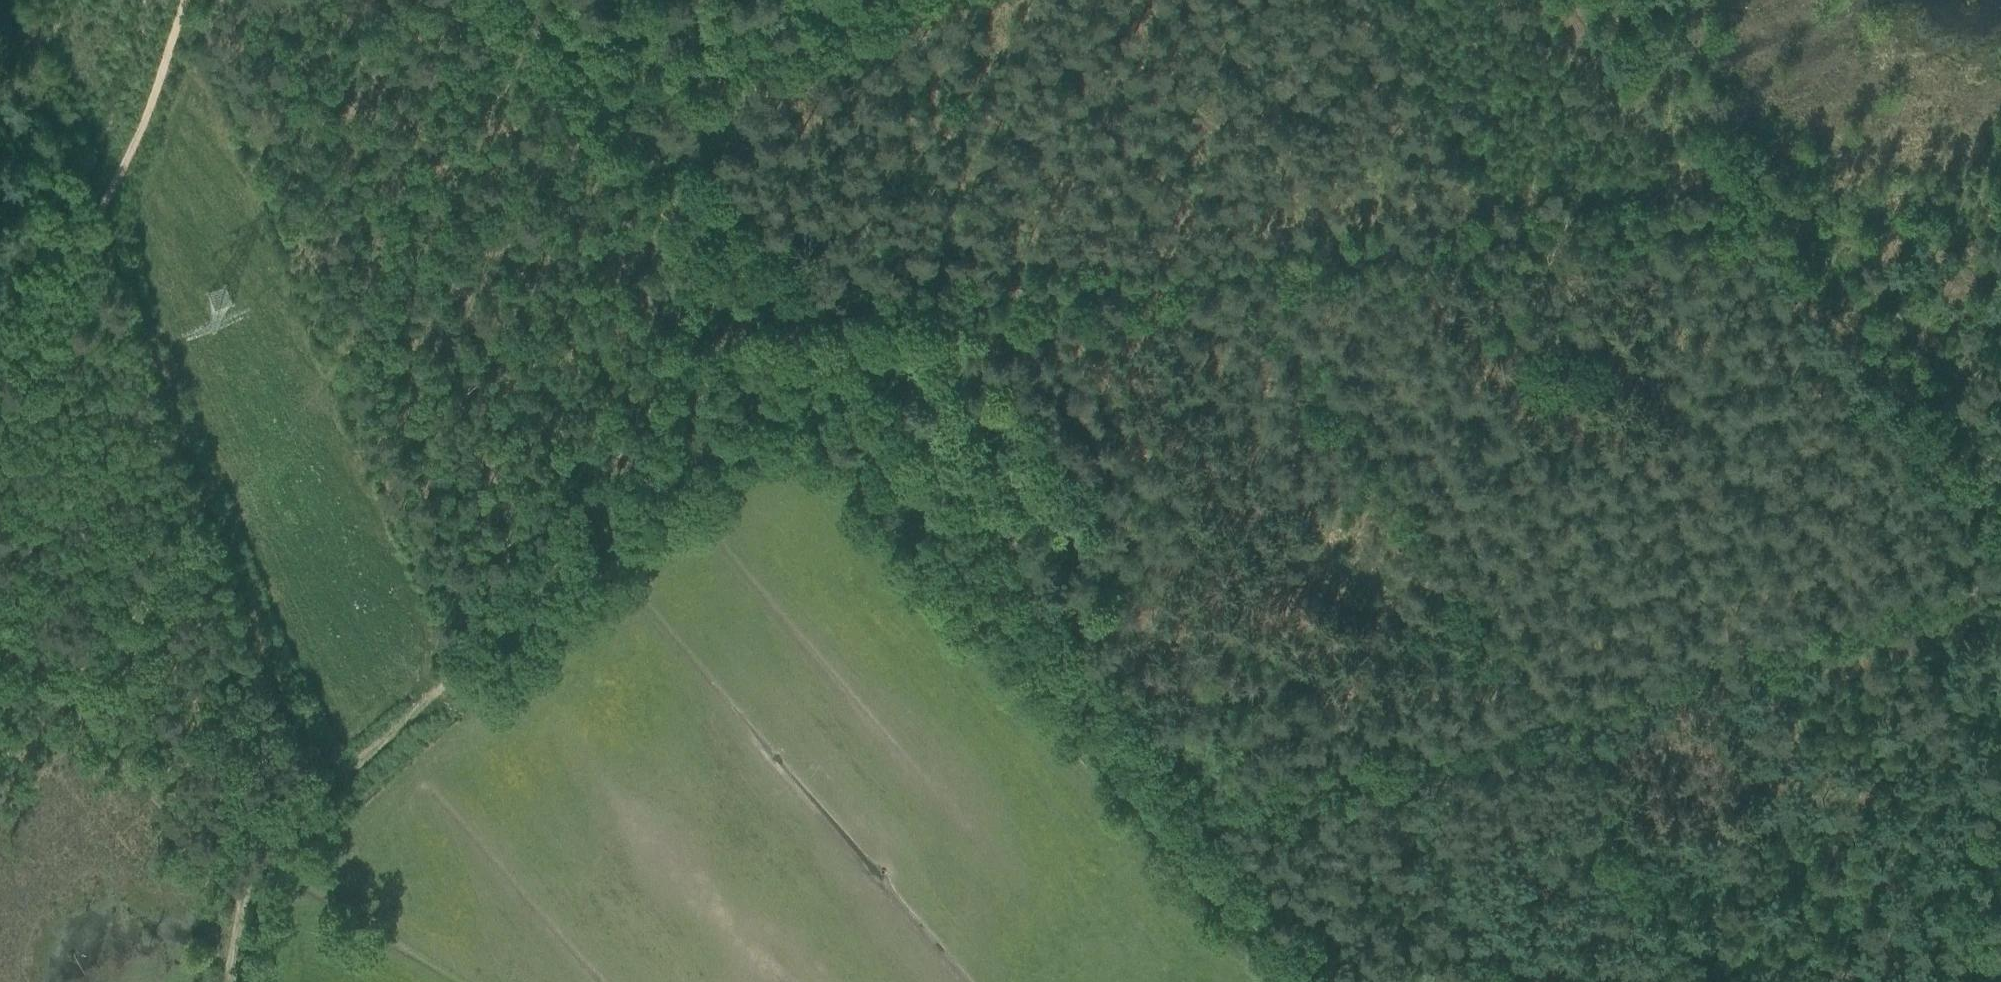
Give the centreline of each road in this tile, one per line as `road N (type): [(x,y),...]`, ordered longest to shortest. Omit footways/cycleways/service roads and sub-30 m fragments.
road 1 (track): [(746,315),(2000,196)]
road 2 (track): [(1149,825),(2000,580)]
road 3 (track): [(222,981),(249,870),(332,771),(492,608),(777,352)]
road 4 (track): [(1273,981),(746,315)]
road 5 (track): [(1244,269),(1552,707),(1705,981)]
road 6 (track): [(519,31),(58,682)]
road 7 (track): [(2000,497),(1770,217),(1617,0)]
road 8 (track): [(746,315),(496,0)]
road 9 (track): [(0,355),(136,117),(181,0)]
road 10 (track): [(814,0),(562,90)]

